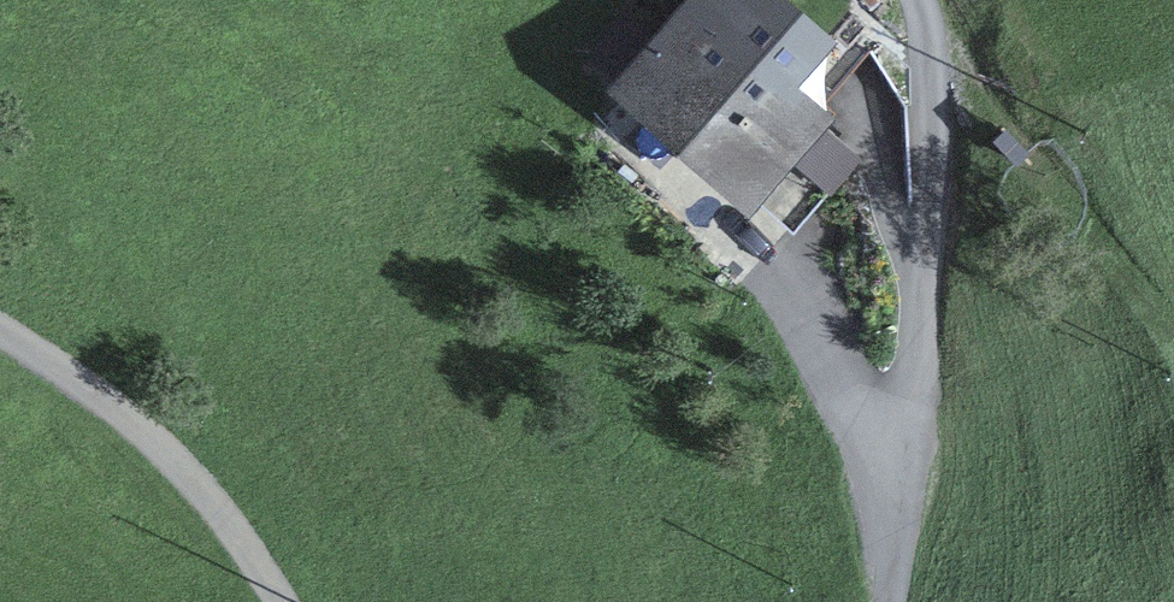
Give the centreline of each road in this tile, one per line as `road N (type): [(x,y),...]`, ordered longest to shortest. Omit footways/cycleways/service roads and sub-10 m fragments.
road 1 (trunk): [(384,601),(735,0)]
road 2 (track): [(882,601),(944,62),(936,0)]
road 3 (track): [(287,601),(128,411),(0,316)]

